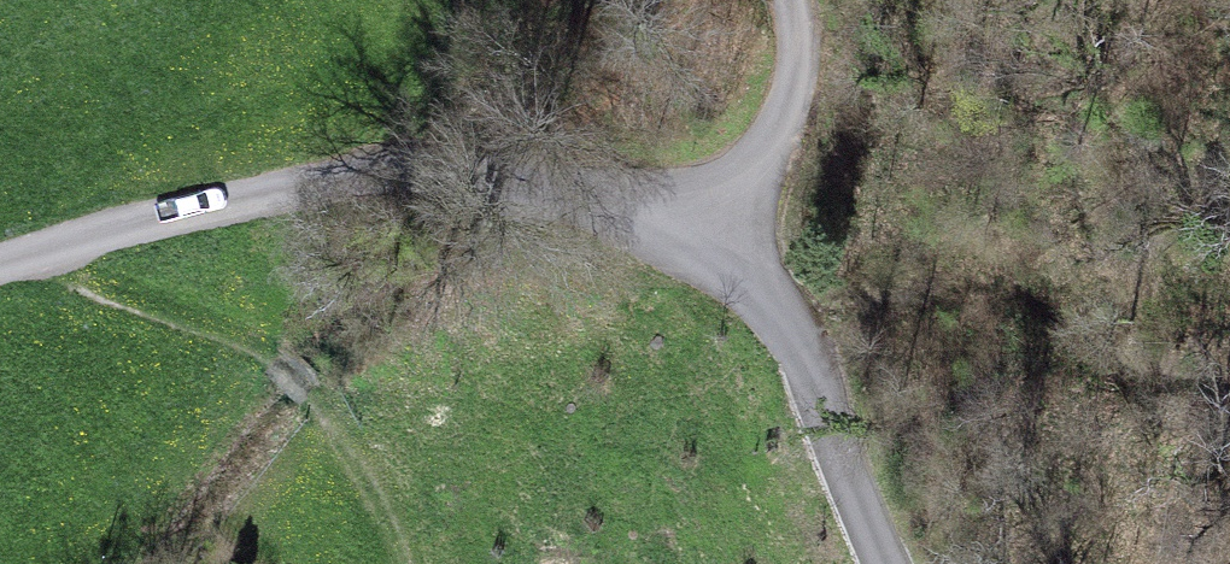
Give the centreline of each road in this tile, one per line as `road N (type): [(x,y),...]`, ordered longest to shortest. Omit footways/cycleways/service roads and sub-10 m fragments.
road 1 (residential): [(0,265),(331,178),(493,165),(718,223)]
road 2 (track): [(18,260),(250,342),(339,417),(406,563)]
road 3 (unclassified): [(718,223),(812,386),(890,563)]
road 4 (unclassified): [(784,0),(807,74),(718,223)]

